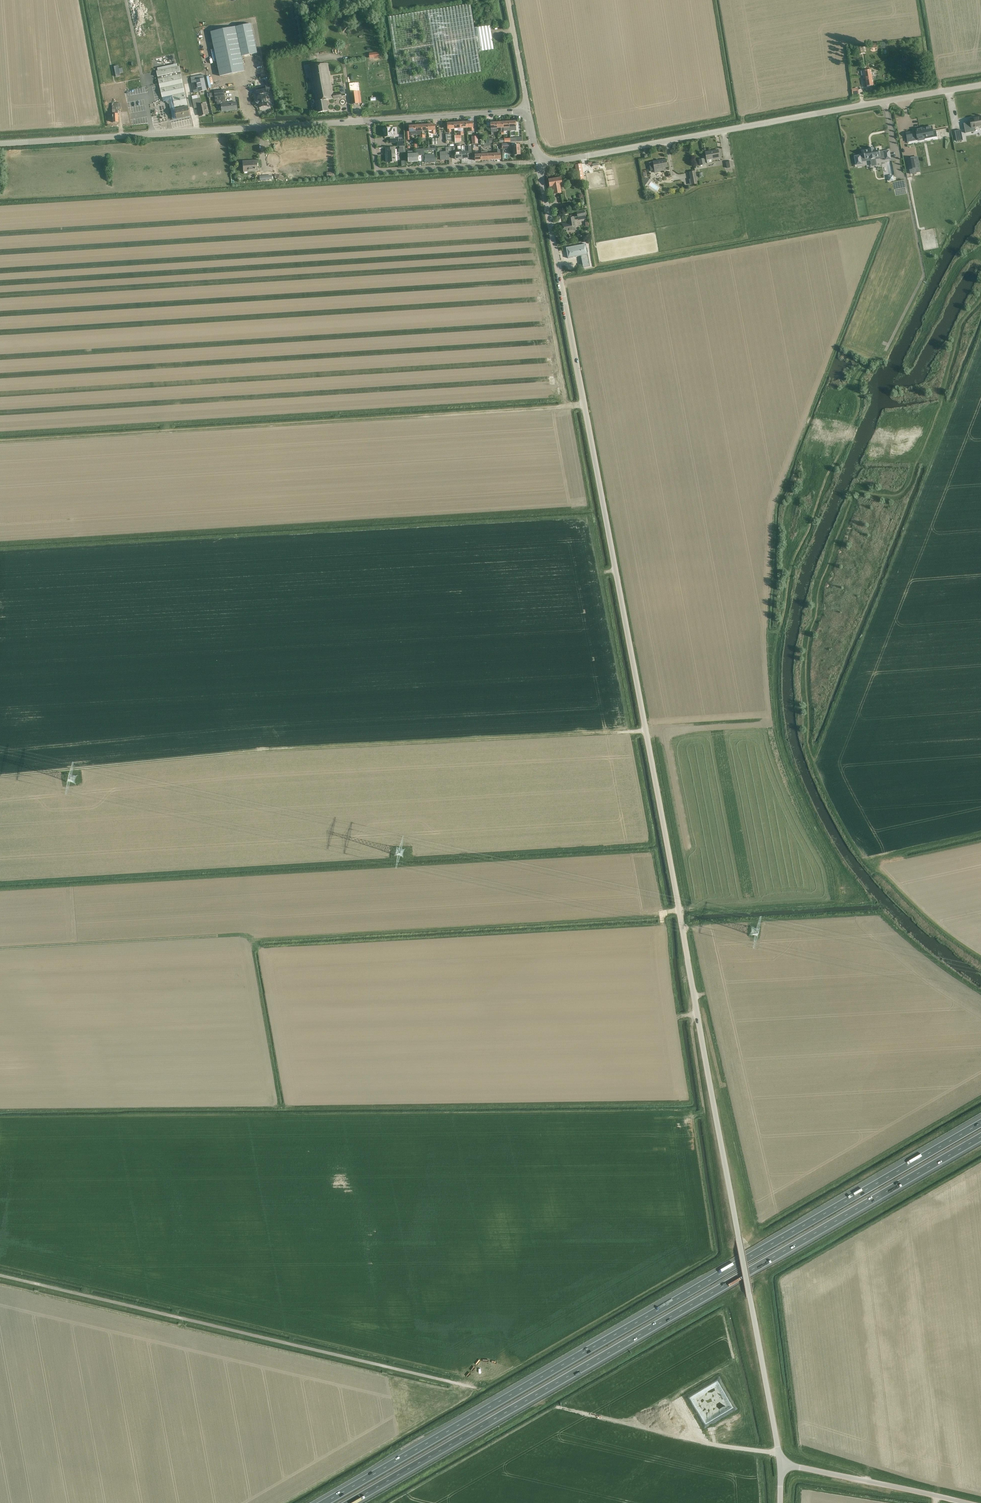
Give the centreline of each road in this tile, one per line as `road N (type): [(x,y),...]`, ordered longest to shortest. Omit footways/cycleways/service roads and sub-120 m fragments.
road 1 (unclassified): [(781,1464),(538,162)]
road 2 (motorway): [(980,1123),(325,1502)]
road 3 (motorway): [(350,1502),(980,1137)]
road 4 (track): [(0,948),(679,910)]
road 5 (track): [(0,776),(270,750),(646,731)]
road 6 (track): [(477,1388),(0,1275)]
road 7 (track): [(679,912),(843,902),(837,860),(787,759),(776,704),(778,632),(766,632)]
road 8 (unclassified): [(538,162),(980,85)]
road 9 (unclassified): [(0,144),(370,121)]
road 10 (track): [(778,632),(794,554),(857,412),(858,378),(886,350)]
road 11 (track): [(558,1407),(779,1453)]
road 12 (residential): [(538,162),(377,171),(370,121)]
road 13 (unclassified): [(967,1502),(781,1464)]
road 14 (unclassified): [(370,121),(526,114)]

